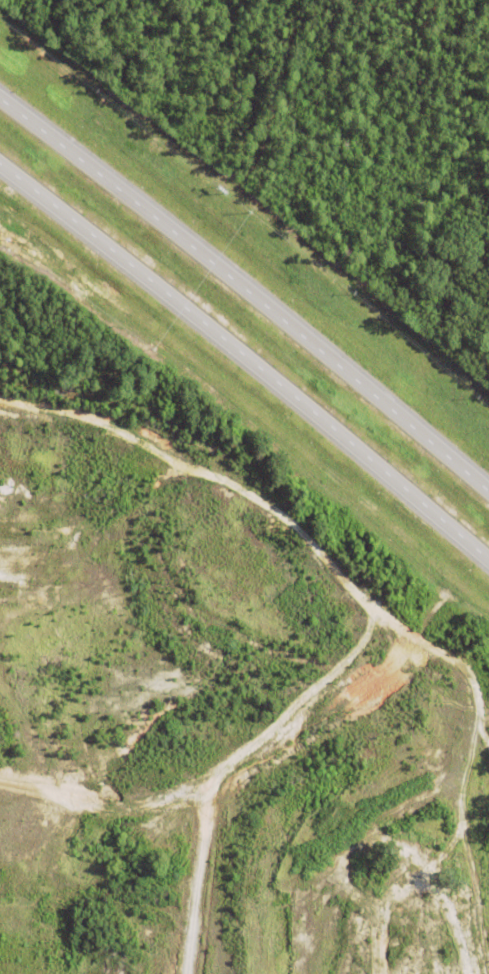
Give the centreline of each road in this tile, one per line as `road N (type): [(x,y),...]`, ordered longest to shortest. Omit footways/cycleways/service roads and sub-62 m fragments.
road 1 (trunk): [(0,168),(488,561)]
road 2 (trunk): [(488,493),(0,102)]

